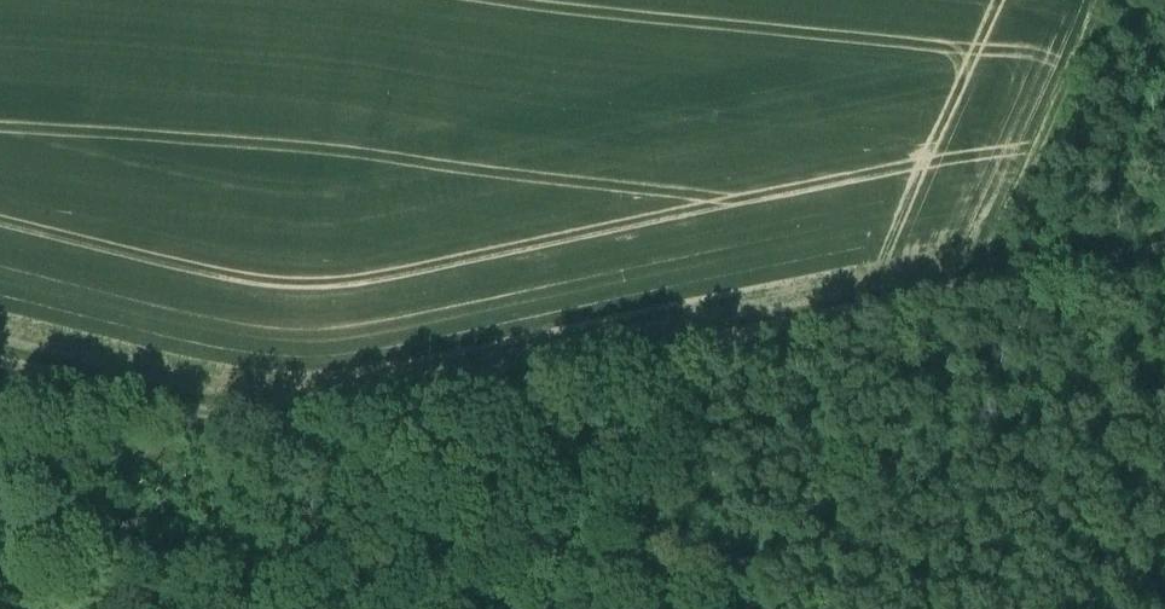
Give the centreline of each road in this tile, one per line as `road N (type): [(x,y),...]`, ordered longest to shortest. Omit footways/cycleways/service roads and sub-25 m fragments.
road 1 (track): [(973,293),(286,438),(0,369)]
road 2 (track): [(973,293),(1090,0)]
road 3 (track): [(1164,263),(973,293)]

